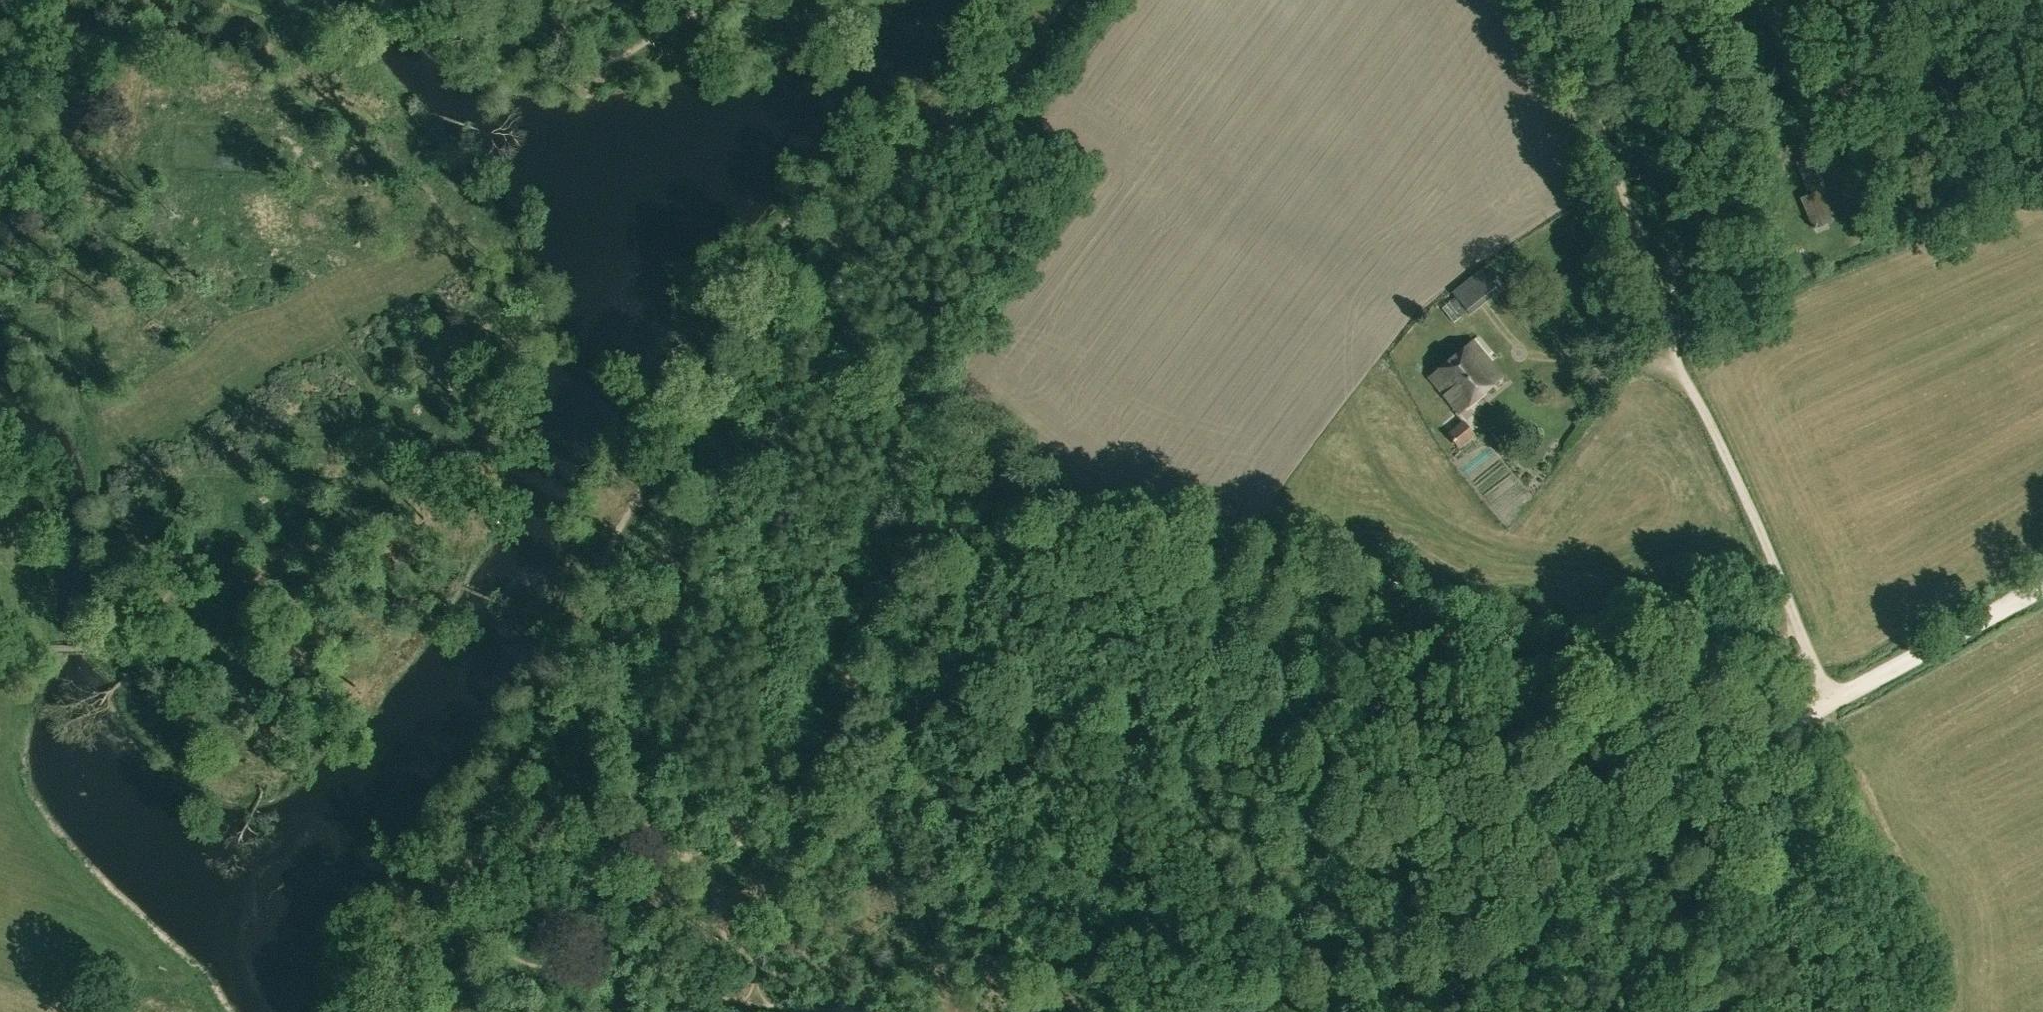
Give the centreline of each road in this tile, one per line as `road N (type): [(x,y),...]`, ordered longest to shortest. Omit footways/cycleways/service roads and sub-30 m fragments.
road 1 (track): [(1729,762),(1834,703),(1676,350),(1659,277),(1561,0)]
road 2 (track): [(1322,1011),(1386,963),(1729,762)]
road 3 (unclassified): [(1834,703),(2042,583)]
road 4 (track): [(1753,1011),(1721,820)]

